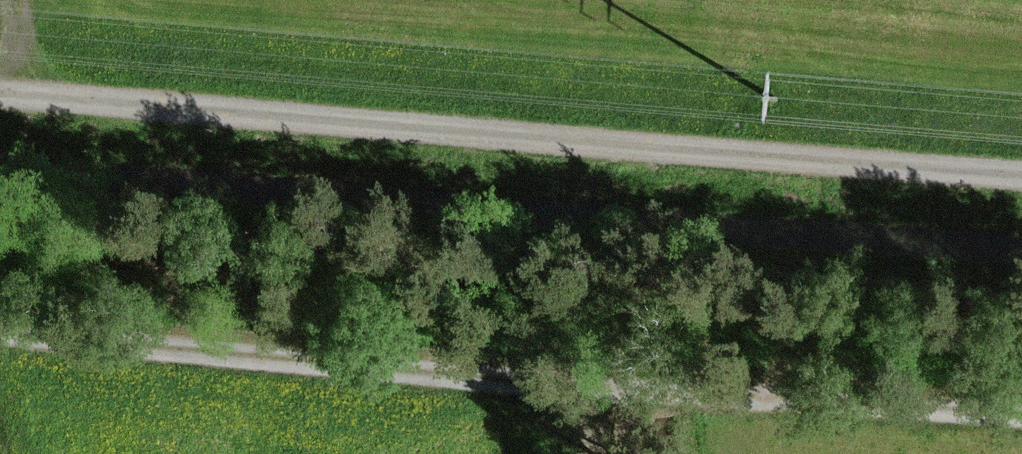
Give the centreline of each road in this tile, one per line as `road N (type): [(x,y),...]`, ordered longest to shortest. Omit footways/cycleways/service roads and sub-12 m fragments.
road 1 (track): [(1021,419),(0,327)]
road 2 (track): [(0,93),(1021,180)]

